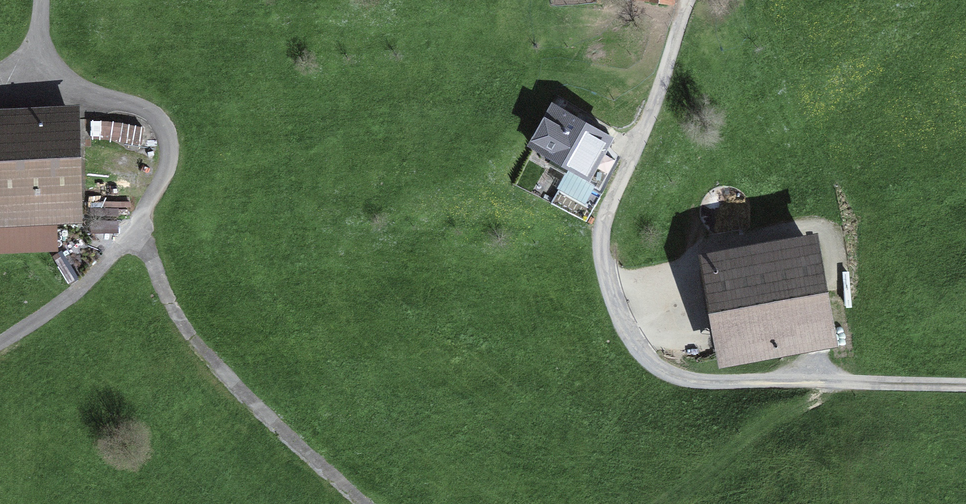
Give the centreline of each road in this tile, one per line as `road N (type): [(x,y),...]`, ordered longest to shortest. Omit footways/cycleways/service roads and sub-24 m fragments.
road 1 (track): [(689,0),(603,236),(613,303),(638,348),(661,372),(711,384),(965,385)]
road 2 (track): [(364,503),(197,351),(160,268),(133,239)]
road 3 (residential): [(45,0),(34,68),(155,121),(133,239)]
road 4 (track): [(661,503),(834,383)]
road 5 (track): [(0,348),(133,239)]

